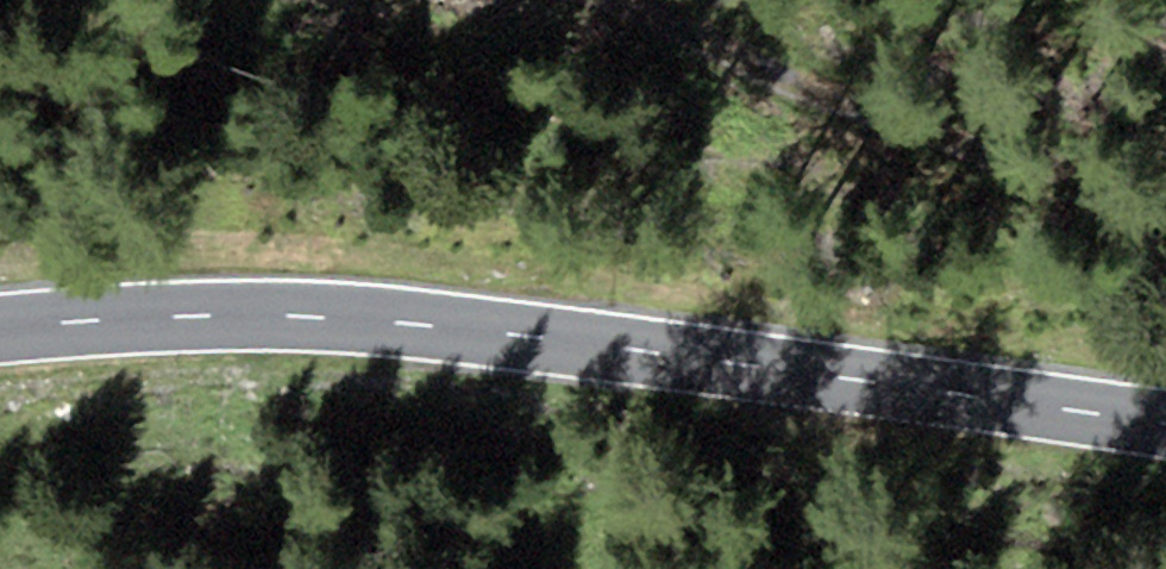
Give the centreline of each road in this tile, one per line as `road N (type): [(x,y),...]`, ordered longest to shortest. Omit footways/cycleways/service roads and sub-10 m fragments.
road 1 (primary): [(1165,424),(399,322),(237,314),(0,329)]
road 2 (track): [(243,0),(467,20),(1165,223)]

